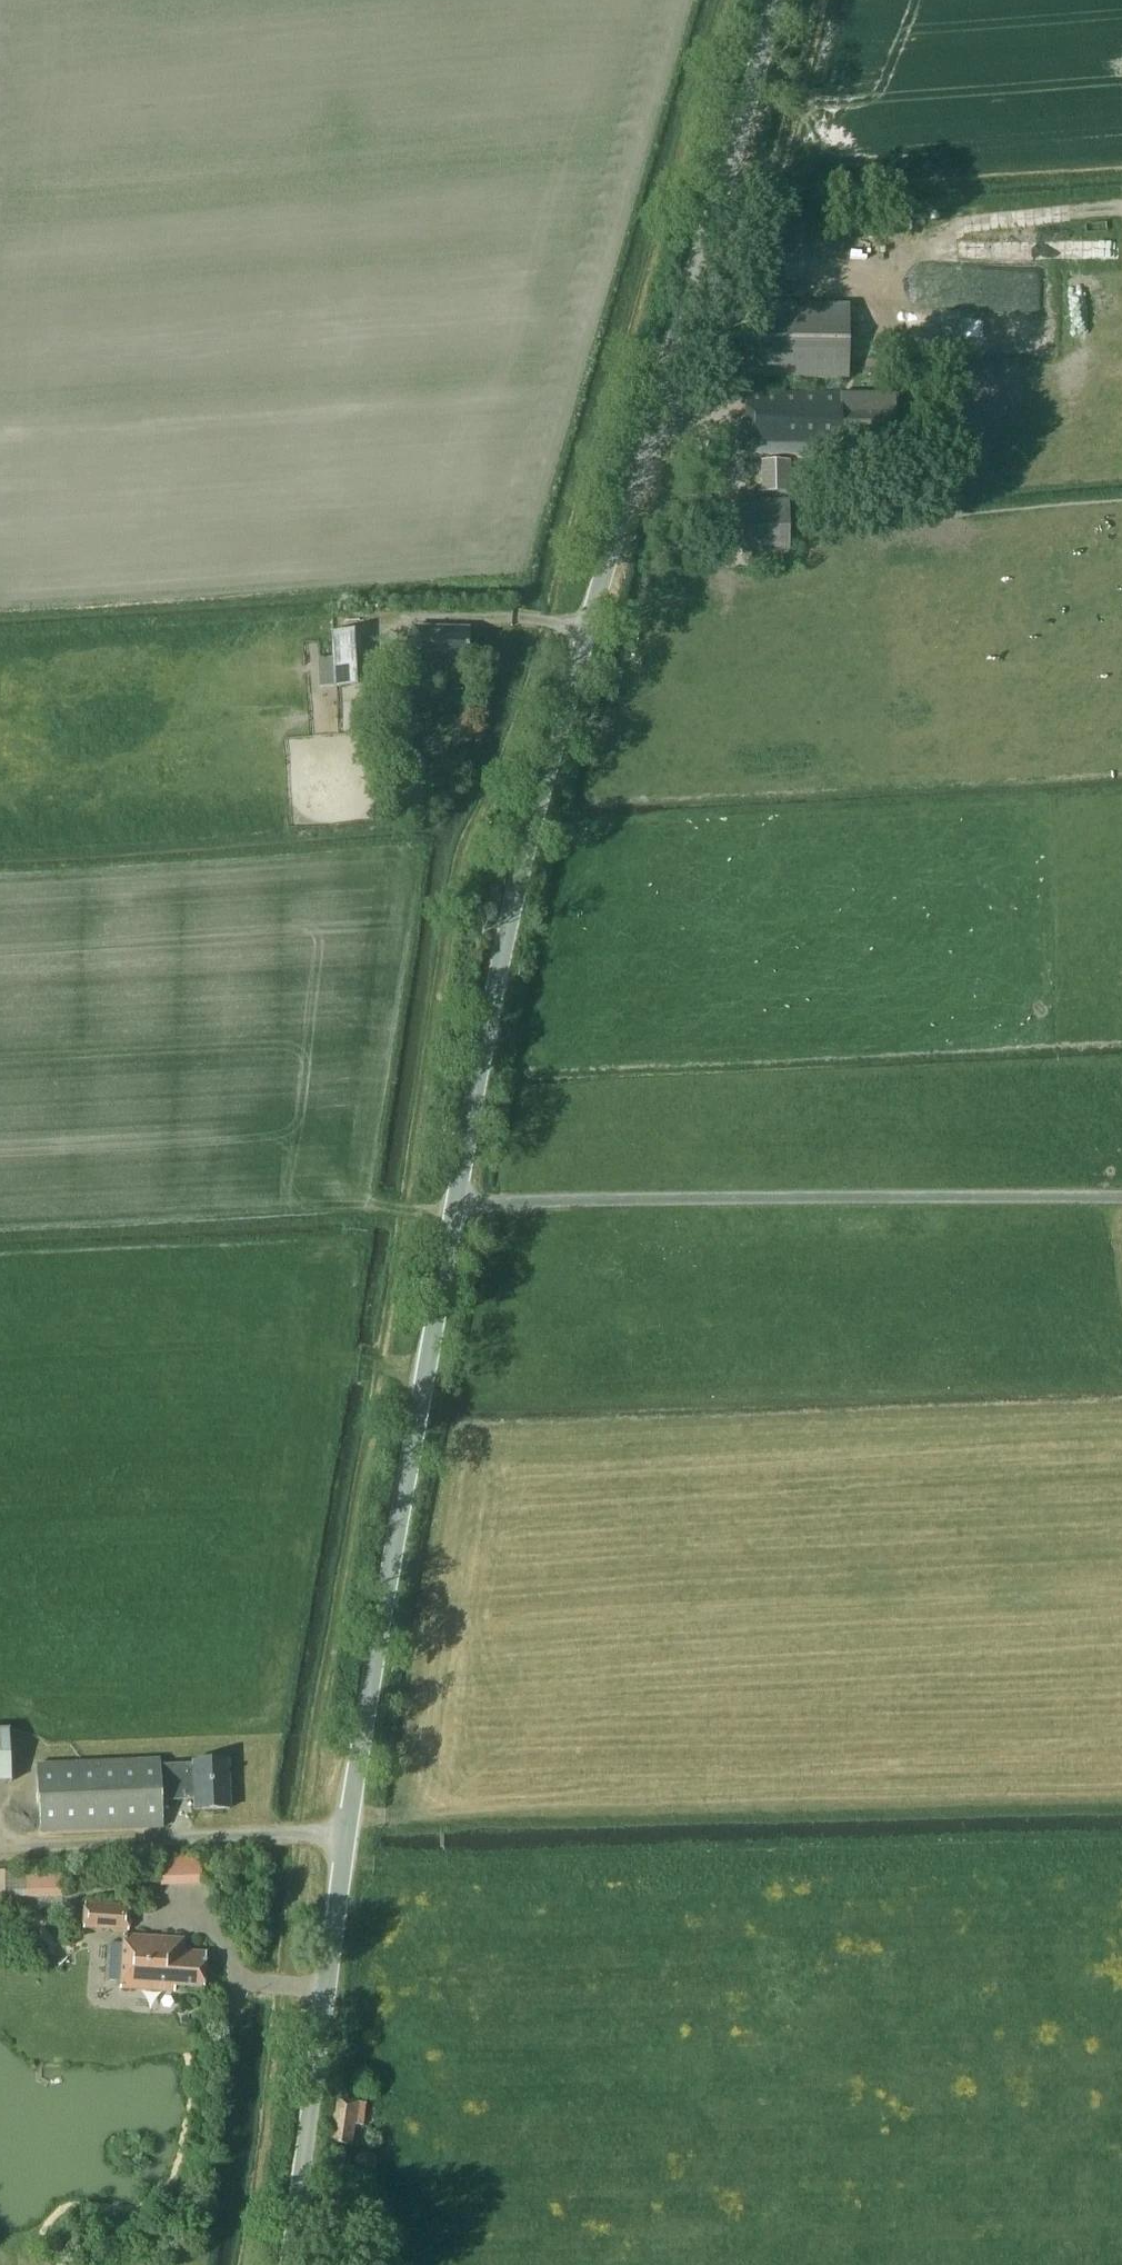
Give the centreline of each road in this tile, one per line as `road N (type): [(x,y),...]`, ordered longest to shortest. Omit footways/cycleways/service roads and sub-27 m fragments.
road 1 (unclassified): [(289,2264),(345,1853),(522,843),(775,0)]

